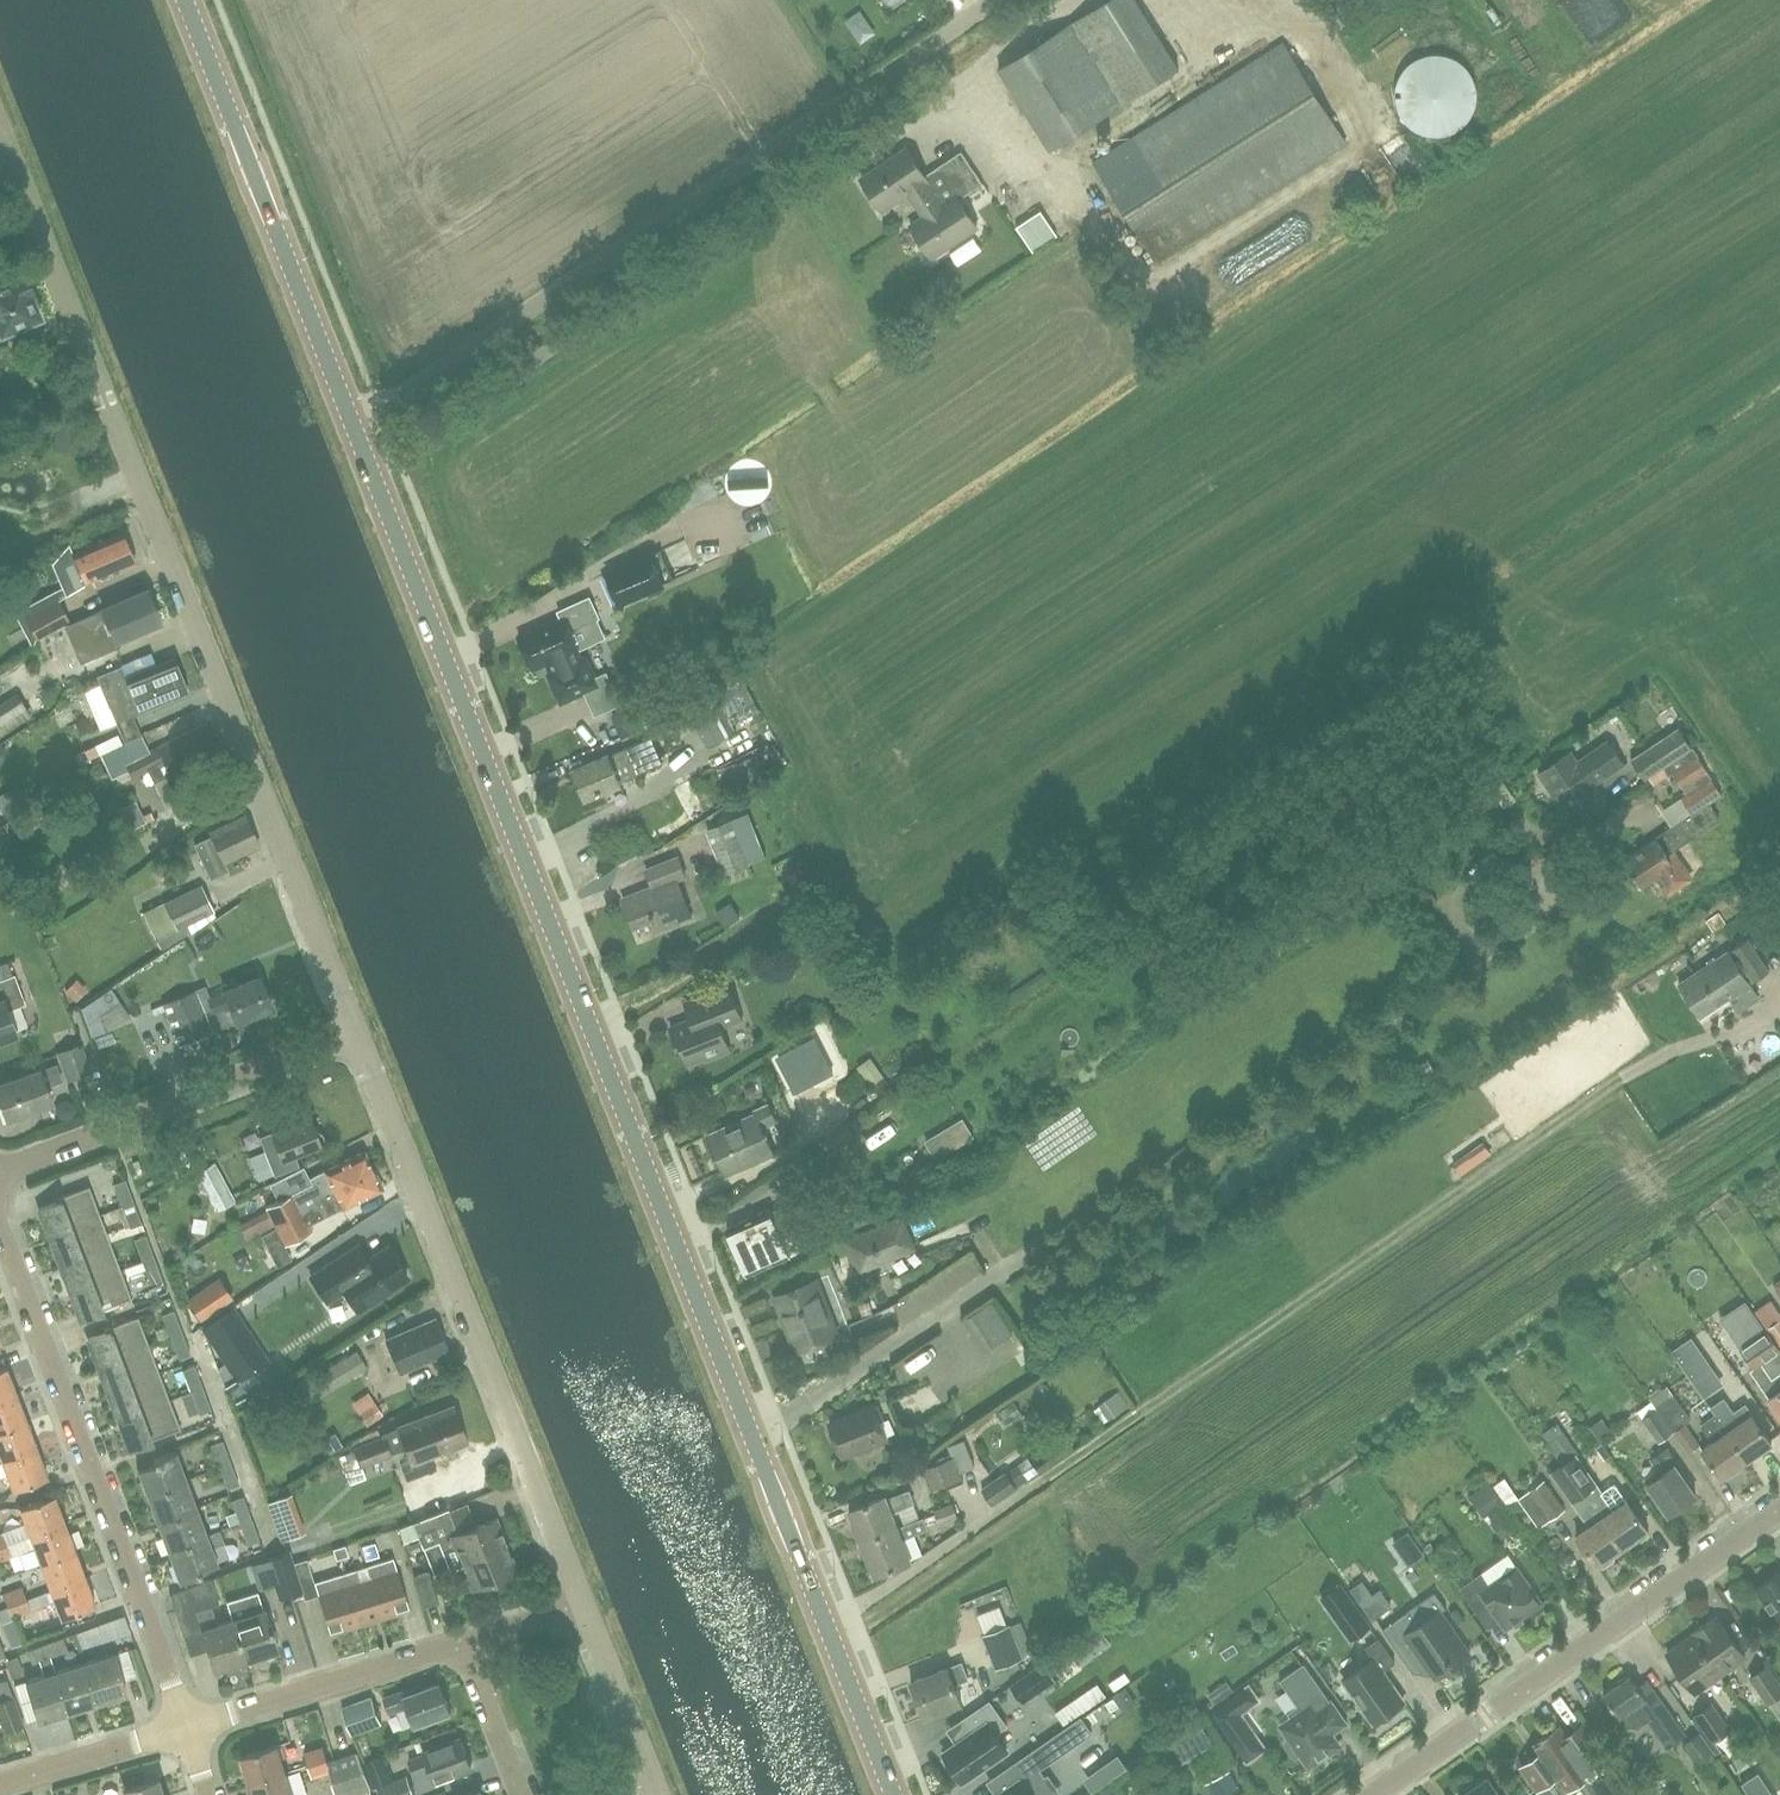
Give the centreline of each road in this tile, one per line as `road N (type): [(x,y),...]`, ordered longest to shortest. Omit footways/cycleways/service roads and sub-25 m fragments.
road 1 (secondary): [(893,1794),(185,0)]
road 2 (residential): [(355,1031),(0,132)]
road 3 (residential): [(587,1605),(355,1031)]
road 4 (track): [(1142,1413),(1623,1079)]
road 5 (residential): [(186,1727),(0,1229)]
road 6 (track): [(1028,1259),(1469,967)]
road 7 (unclassified): [(1377,1794),(1779,1510)]
road 8 (residential): [(0,1172),(355,1031)]
road 9 (residential): [(186,1727),(464,1643)]
road 10 (track): [(590,1023),(676,982),(822,883)]
road 11 (track): [(834,1646),(1056,1499)]
road 12 (residential): [(660,1794),(587,1605)]
road 13 (residential): [(0,1784),(186,1727)]
road 14 (residential): [(520,1794),(464,1643)]
road 15 (residential): [(464,1643),(587,1605)]

